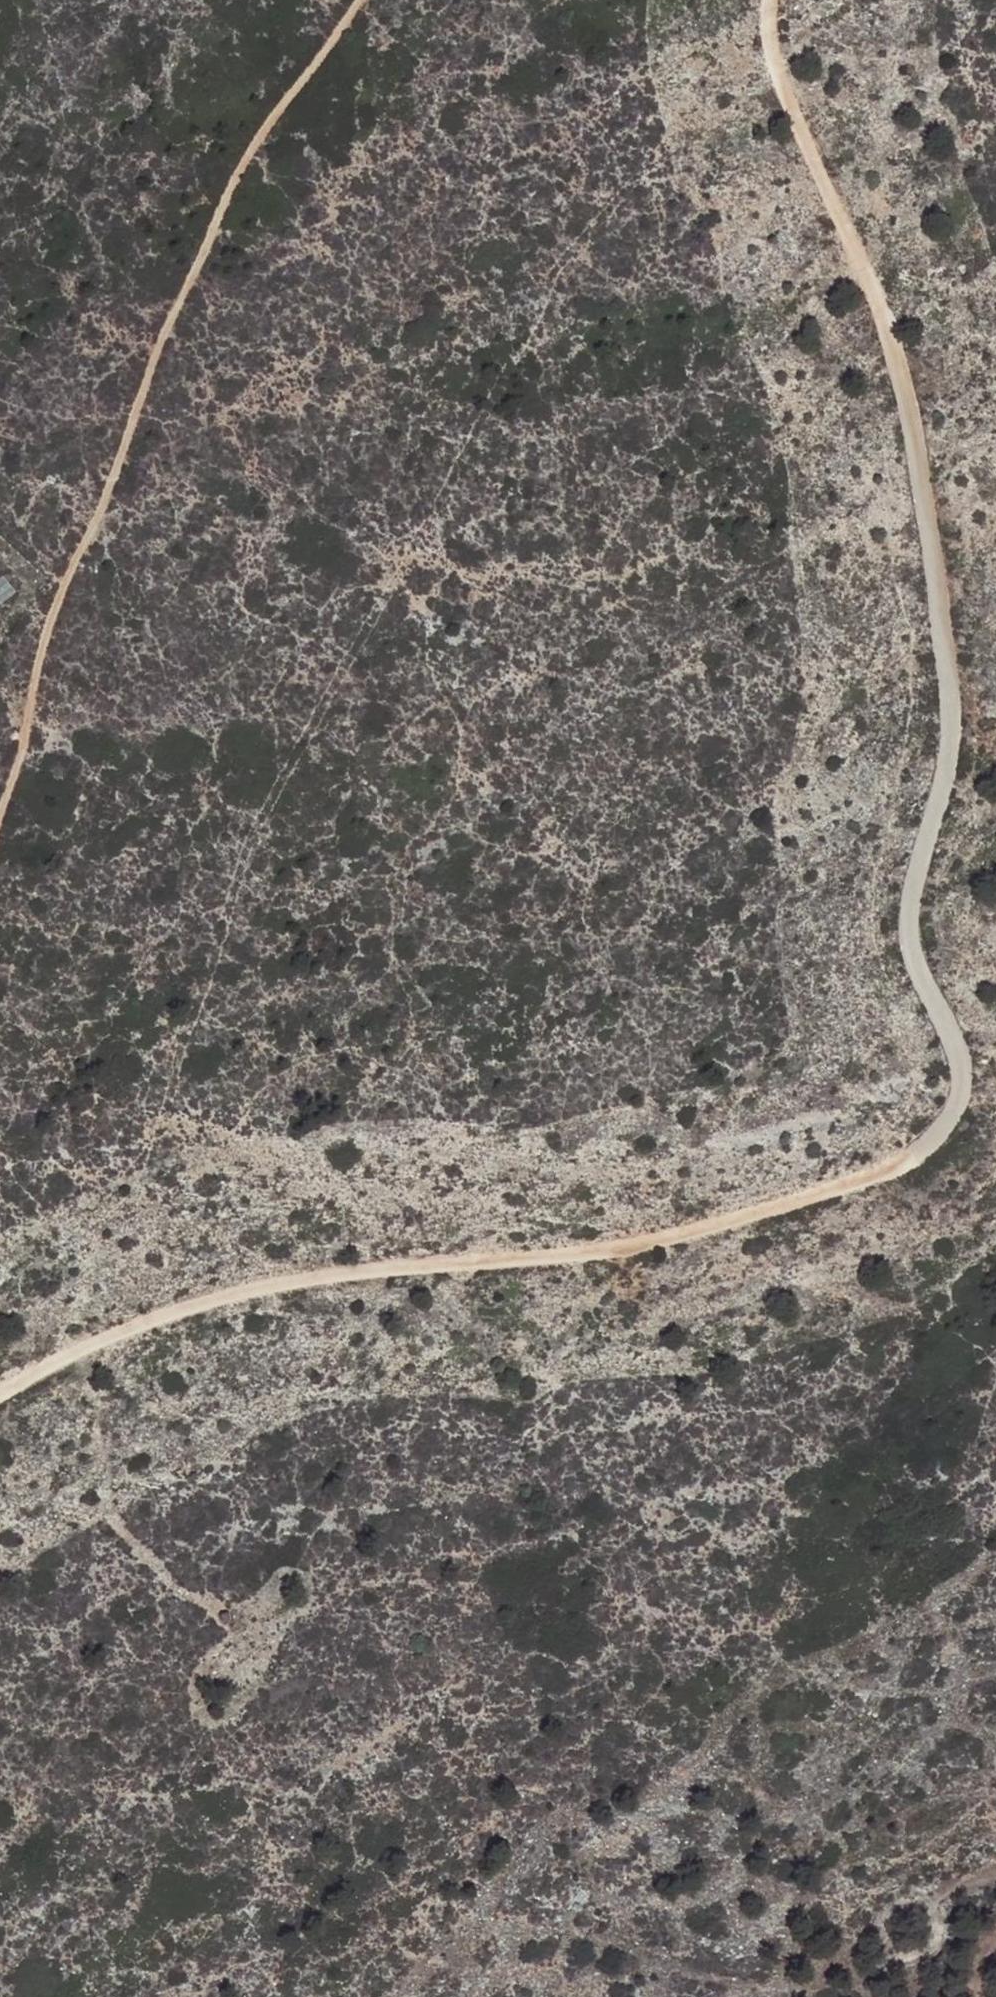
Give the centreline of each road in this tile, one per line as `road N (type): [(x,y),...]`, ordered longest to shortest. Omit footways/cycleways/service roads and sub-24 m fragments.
road 1 (track): [(0,1399),(181,1313),(369,1275),(597,1255),(694,1234),(903,1163),(950,1131),(965,1068),(916,959),(913,922),(951,749),(951,660),(924,486),(883,309),(797,123),(773,35),(779,0)]
road 2 (track): [(362,0),(333,50),(208,197),(36,726),(0,806)]

